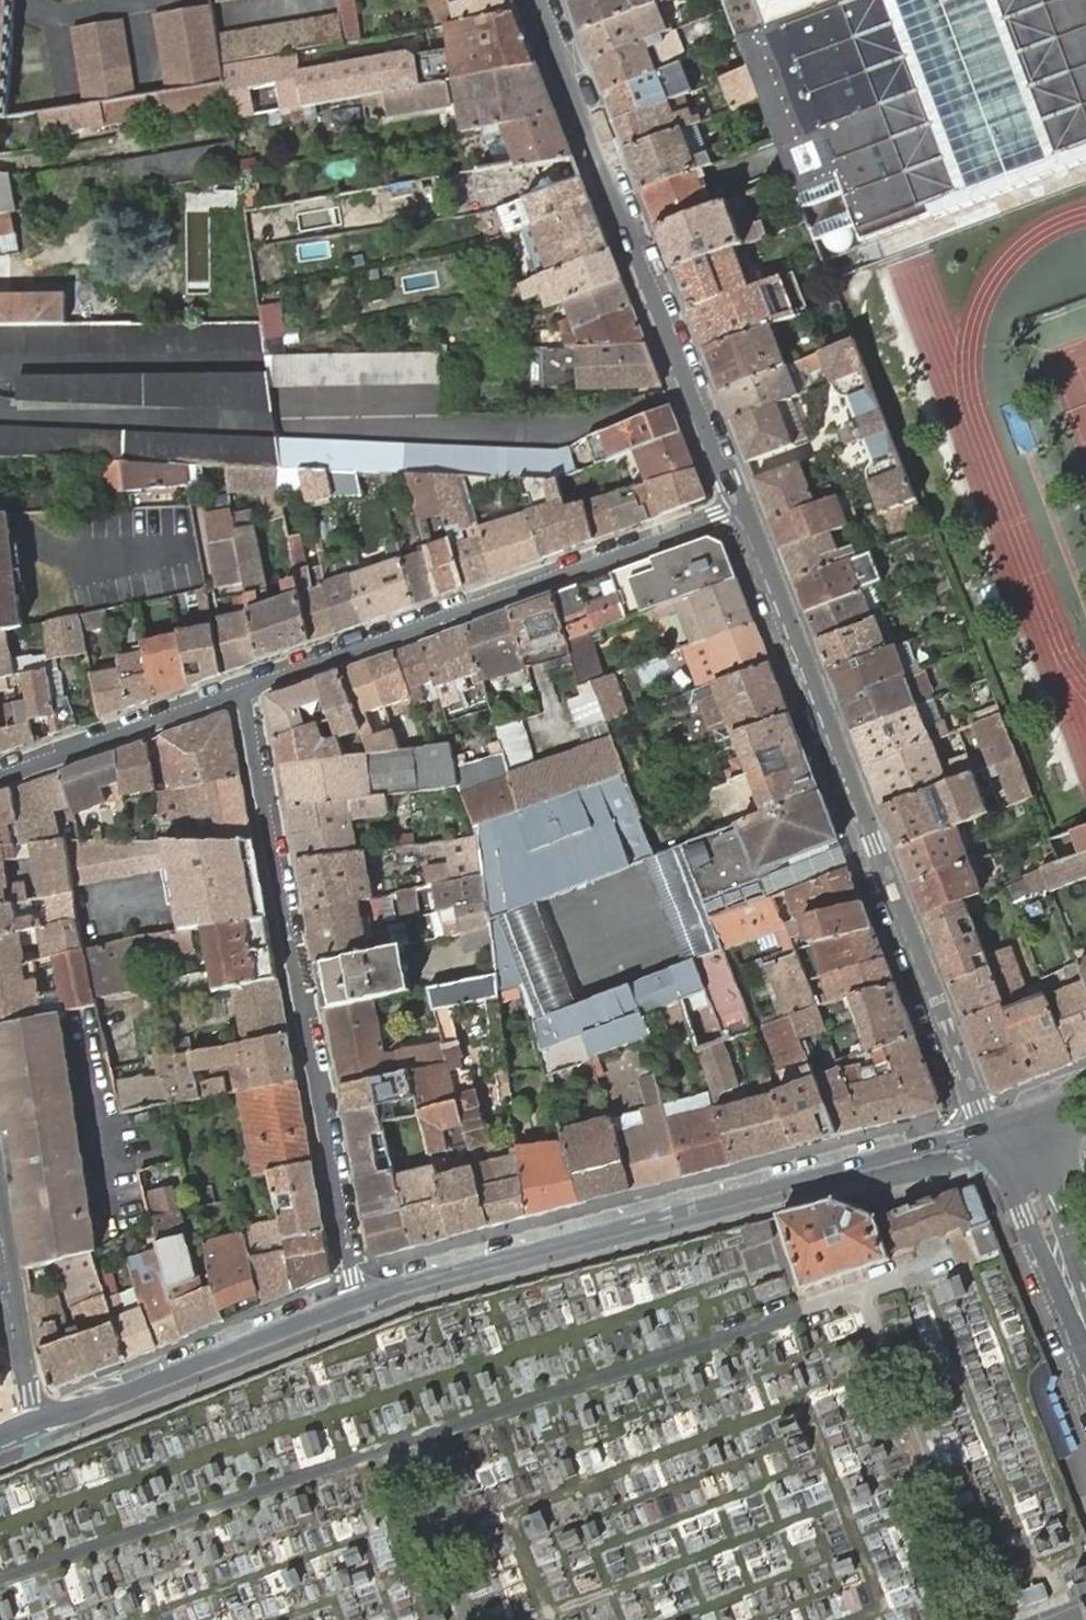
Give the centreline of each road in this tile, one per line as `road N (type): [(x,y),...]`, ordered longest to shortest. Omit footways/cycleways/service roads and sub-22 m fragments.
road 1 (tertiary): [(988,1125),(744,505)]
road 2 (secondary): [(362,1298),(988,1125)]
road 3 (residential): [(242,686),(362,1298)]
road 4 (tertiary): [(744,505),(726,481),(542,0)]
road 5 (residential): [(744,505),(242,686)]
road 6 (secondary): [(35,1425),(362,1298)]
road 7 (residential): [(242,686),(0,773)]
road 8 (residential): [(0,1197),(35,1425)]
road 9 (tertiary): [(1054,1244),(988,1125)]

